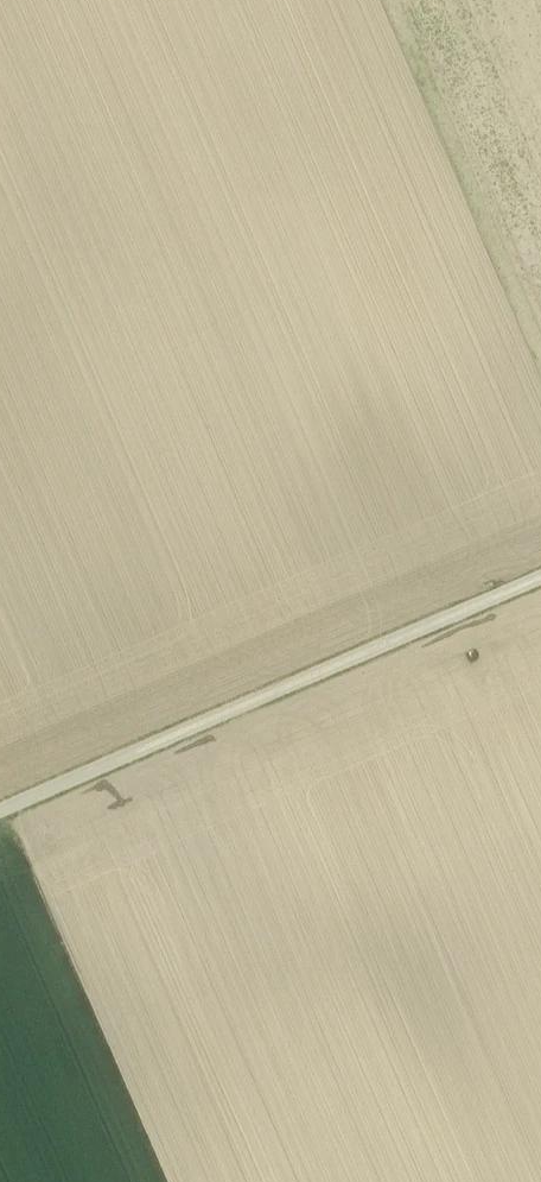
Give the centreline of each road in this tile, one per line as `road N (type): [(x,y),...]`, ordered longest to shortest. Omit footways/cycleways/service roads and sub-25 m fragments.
road 1 (track): [(540,576),(0,810)]

